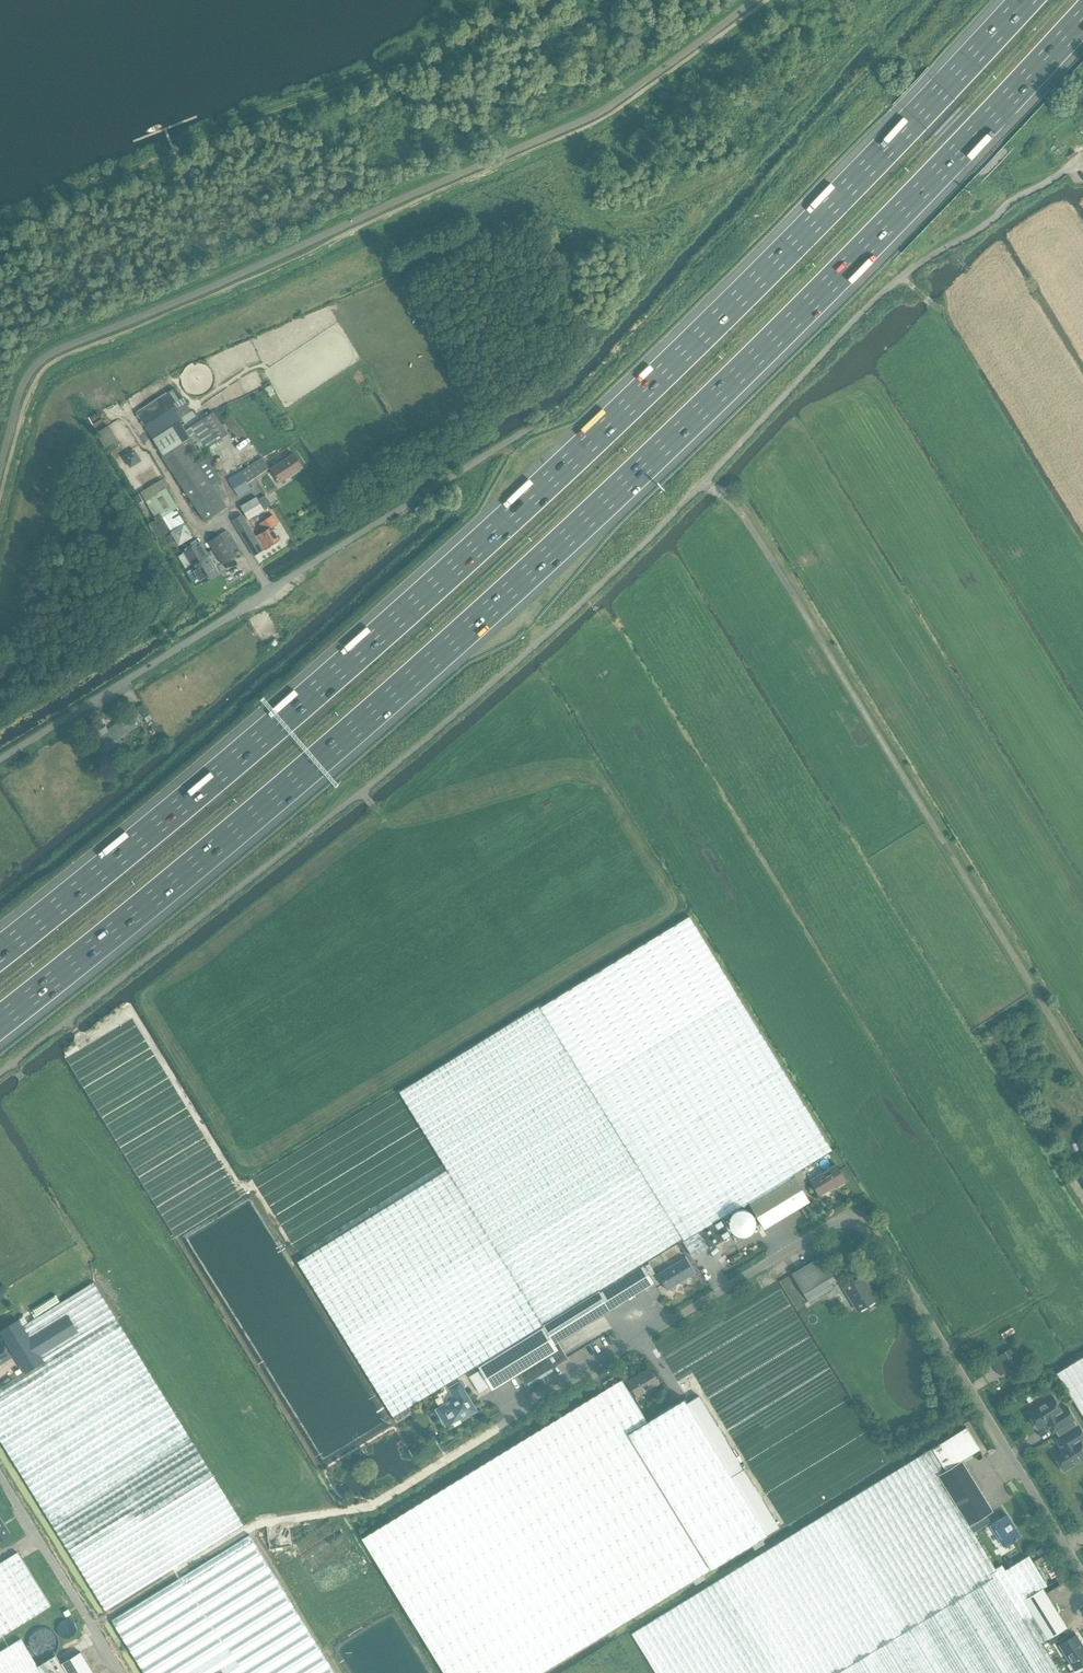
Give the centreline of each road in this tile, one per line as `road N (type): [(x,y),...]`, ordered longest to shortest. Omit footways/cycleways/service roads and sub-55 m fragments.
road 1 (motorway): [(0,1022),(312,767),(604,502),(842,271),(1082,18)]
road 2 (motorway): [(1025,0),(809,229),(573,458),(267,737),(0,952)]
road 3 (unclassified): [(0,1073),(362,793),(569,615),(702,486)]
road 4 (residential): [(0,759),(536,422)]
road 5 (residential): [(702,486),(883,293),(1082,157)]
road 6 (unclassified): [(496,1429),(515,1410),(834,1222),(863,1223)]
road 7 (unclassified): [(1082,1576),(863,1223)]
road 8 (unclassified): [(120,1672),(0,1478)]

